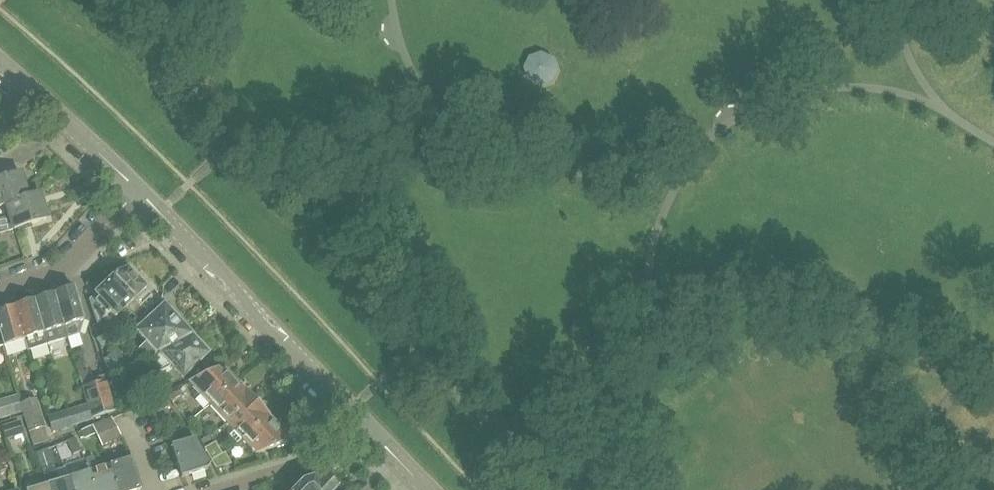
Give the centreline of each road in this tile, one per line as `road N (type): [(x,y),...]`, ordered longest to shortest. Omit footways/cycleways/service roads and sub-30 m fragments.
road 1 (tertiary): [(371,430),(138,189)]
road 2 (tertiary): [(138,189),(0,63)]
road 3 (residential): [(0,287),(68,266),(138,189)]
road 4 (residential): [(212,489),(343,449),(371,430)]

